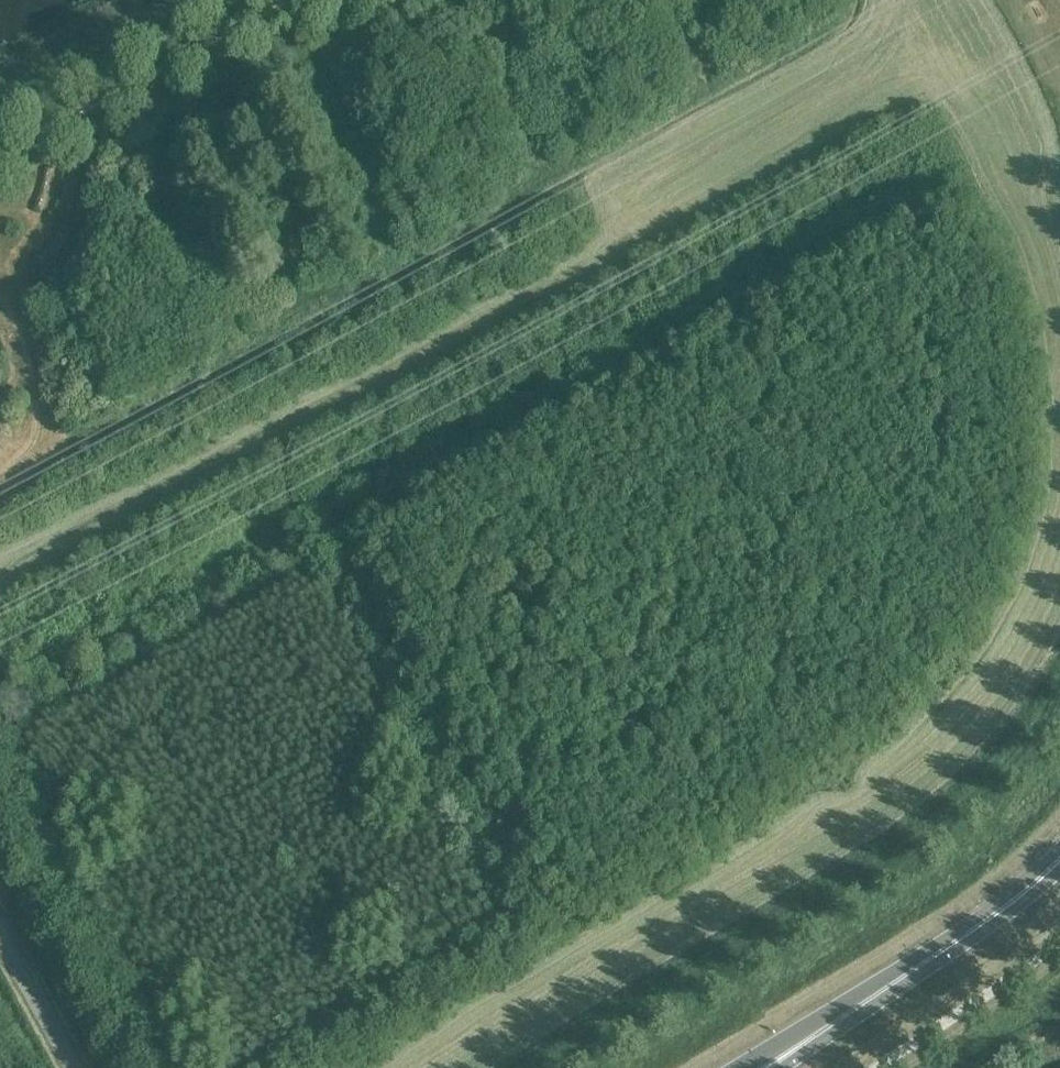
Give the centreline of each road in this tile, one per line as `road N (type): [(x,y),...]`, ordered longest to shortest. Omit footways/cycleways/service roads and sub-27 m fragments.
road 1 (secondary): [(761,1067),(998,909),(1059,853)]
road 2 (unclassified): [(74,1067),(0,934)]

